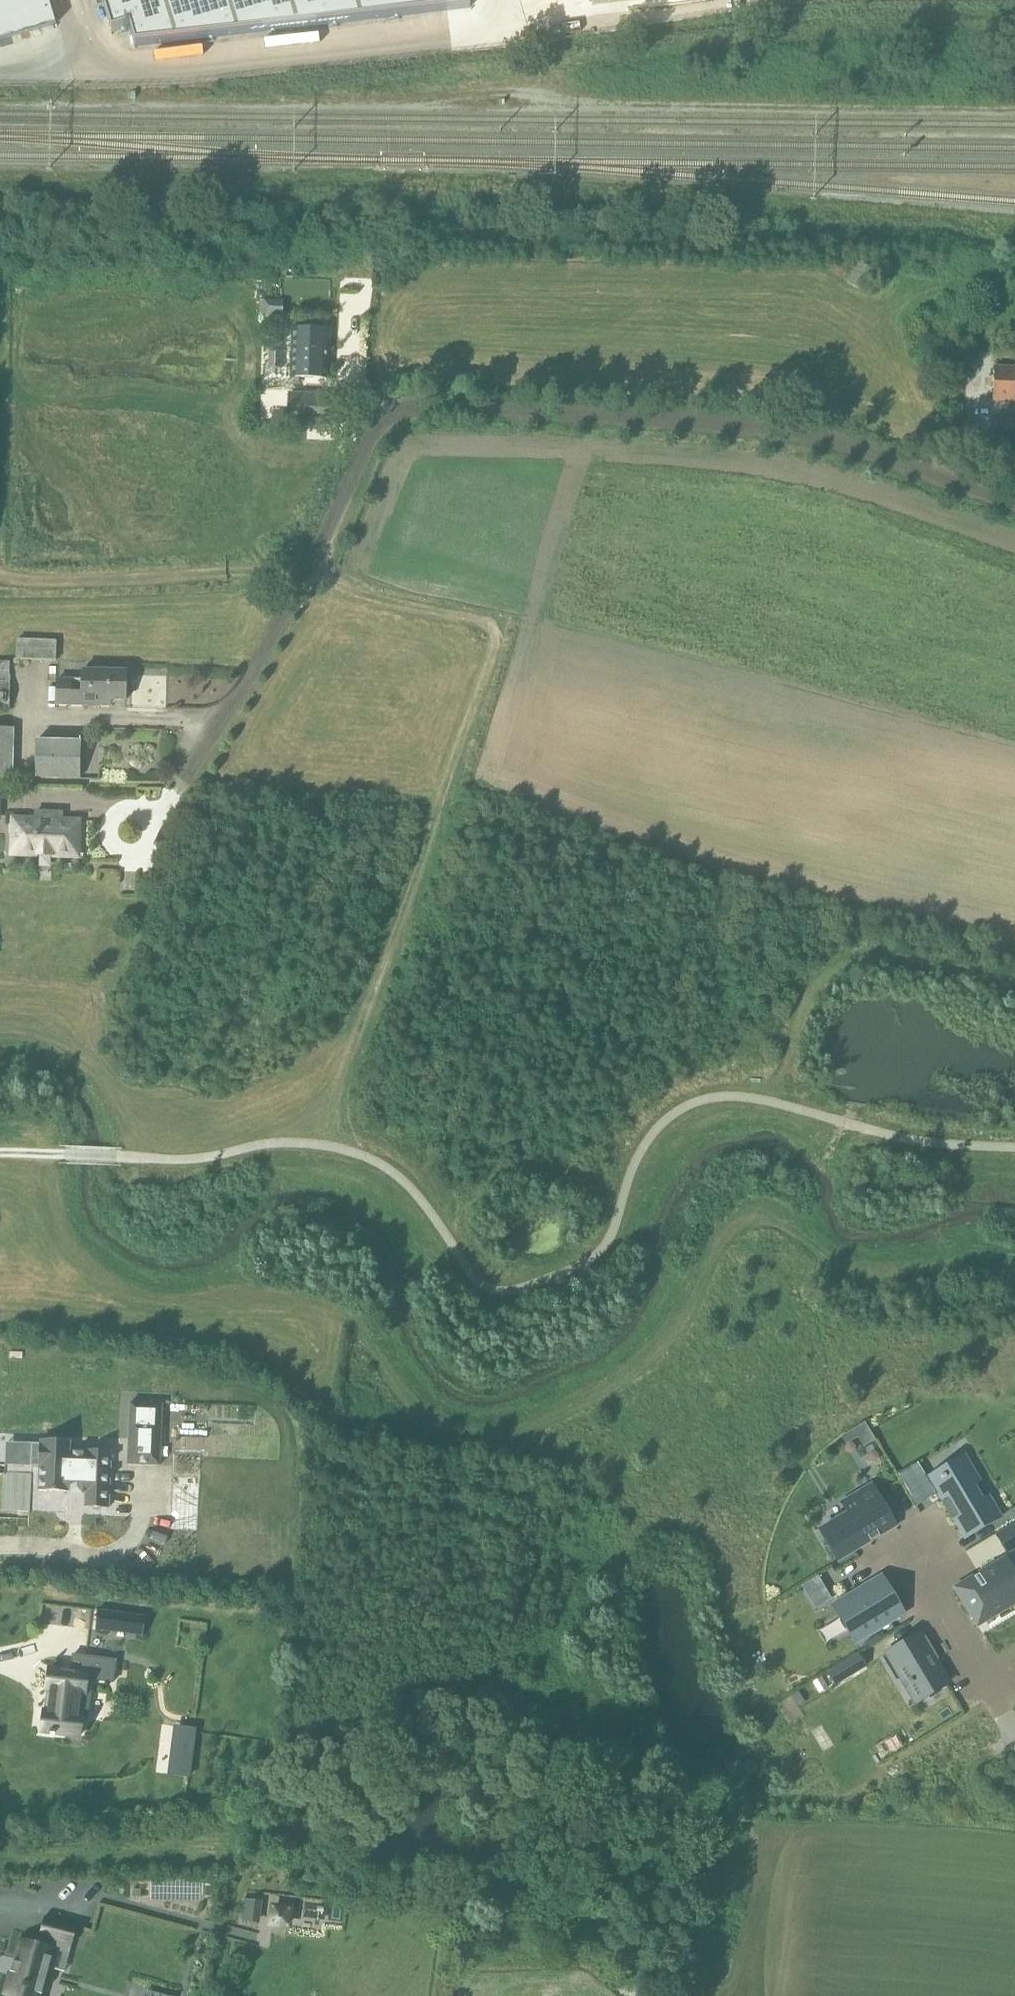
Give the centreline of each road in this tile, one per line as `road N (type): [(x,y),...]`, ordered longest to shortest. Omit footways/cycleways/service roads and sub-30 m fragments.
road 1 (unclassified): [(160,812),(228,720),(383,417),(405,403),(813,434),(1014,501)]
road 2 (track): [(0,573),(13,580),(310,566),(367,598),(496,628),(496,651),(334,1100),(299,1142)]
road 3 (track): [(147,98),(396,103),(514,92),(629,105),(1014,111)]
road 4 (residential): [(1014,1733),(902,1550)]

